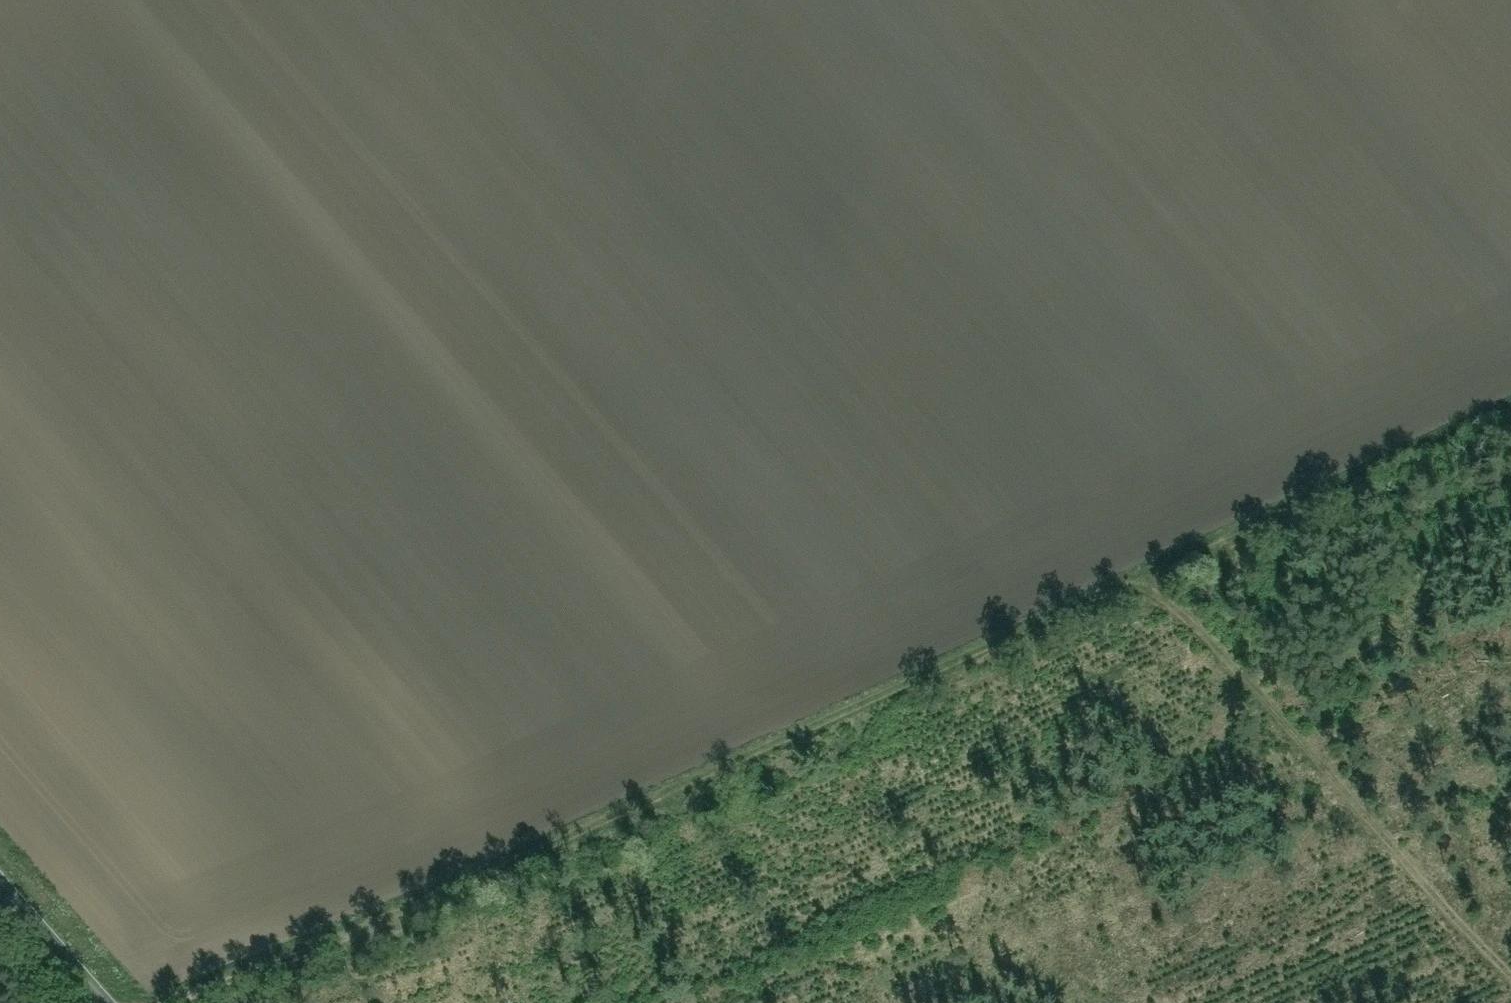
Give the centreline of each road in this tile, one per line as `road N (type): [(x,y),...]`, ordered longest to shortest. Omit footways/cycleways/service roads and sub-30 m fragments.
road 1 (track): [(178,1002),(296,940),(447,906),(653,796),(1510,393)]
road 2 (track): [(1510,998),(1350,784),(1212,530)]

